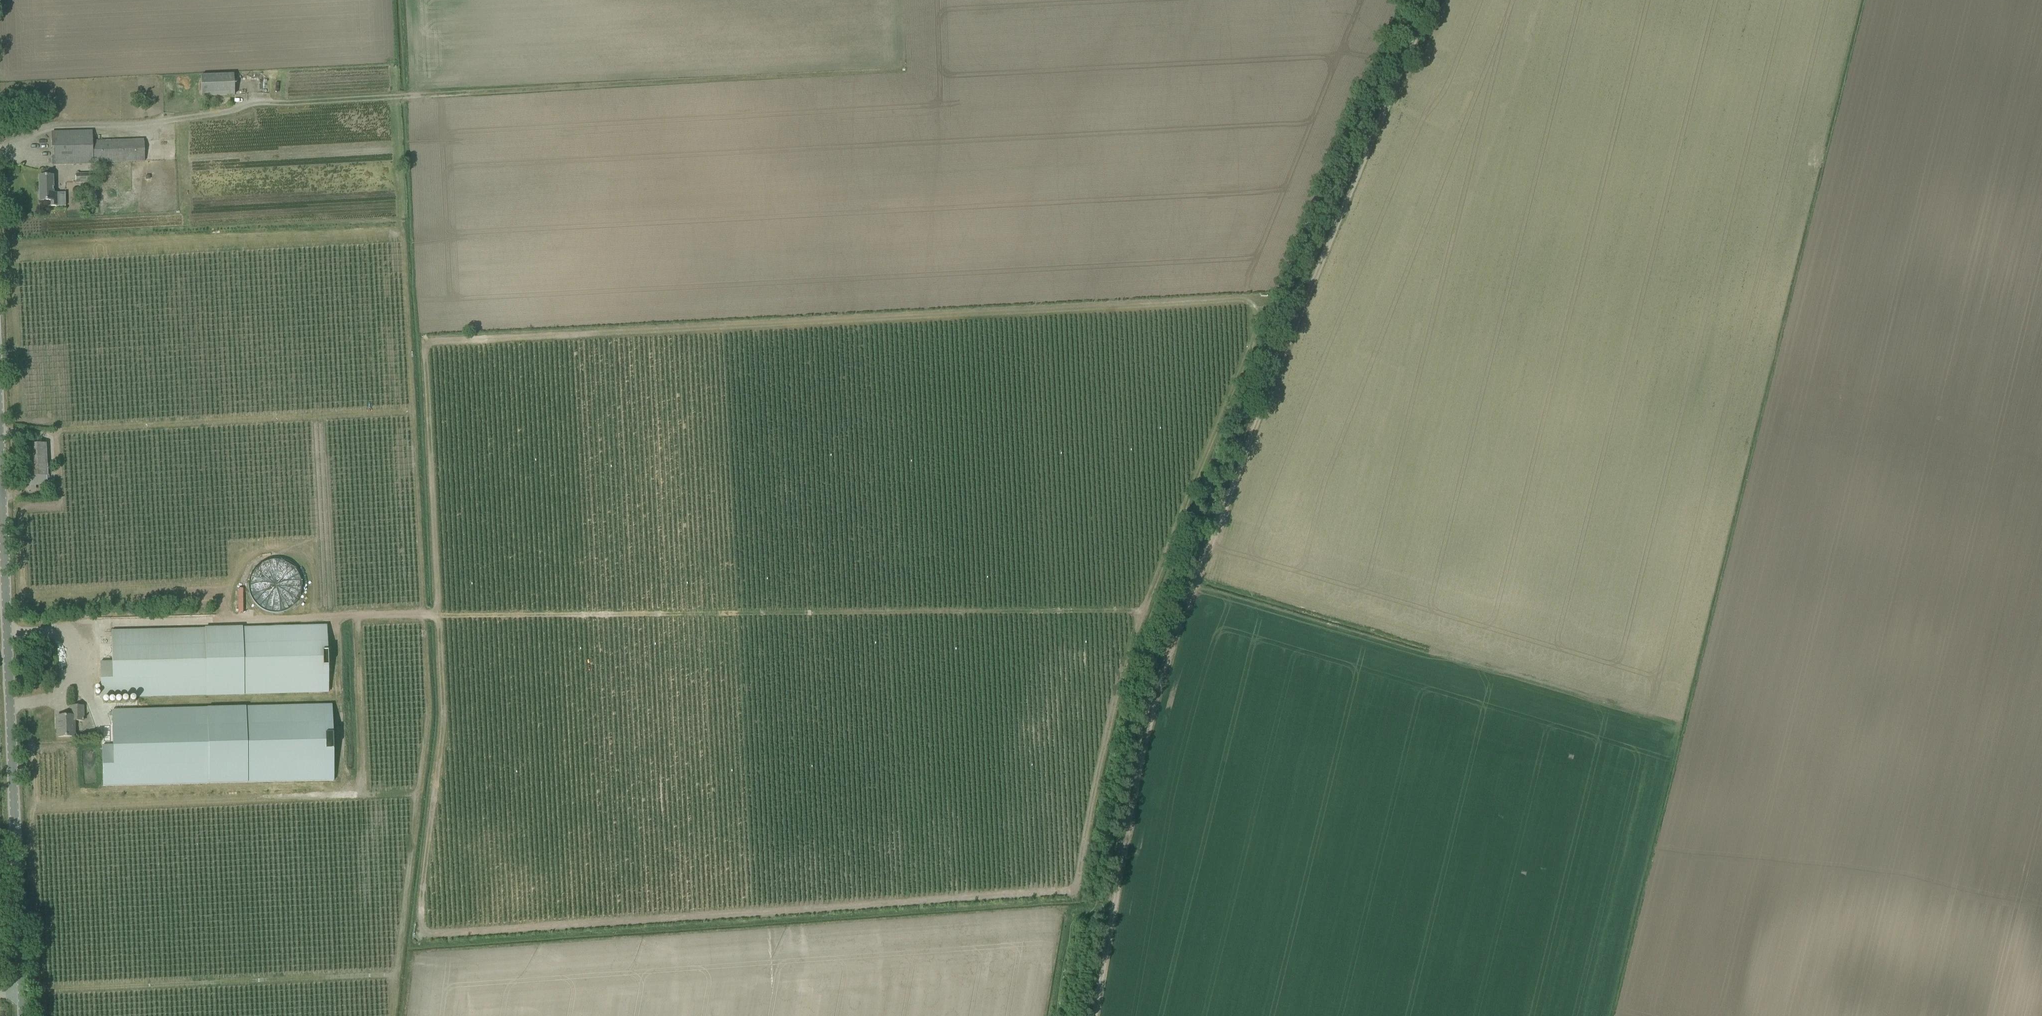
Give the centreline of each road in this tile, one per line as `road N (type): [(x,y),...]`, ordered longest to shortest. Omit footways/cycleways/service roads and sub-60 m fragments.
road 1 (unclassified): [(26,1015),(0,447)]

